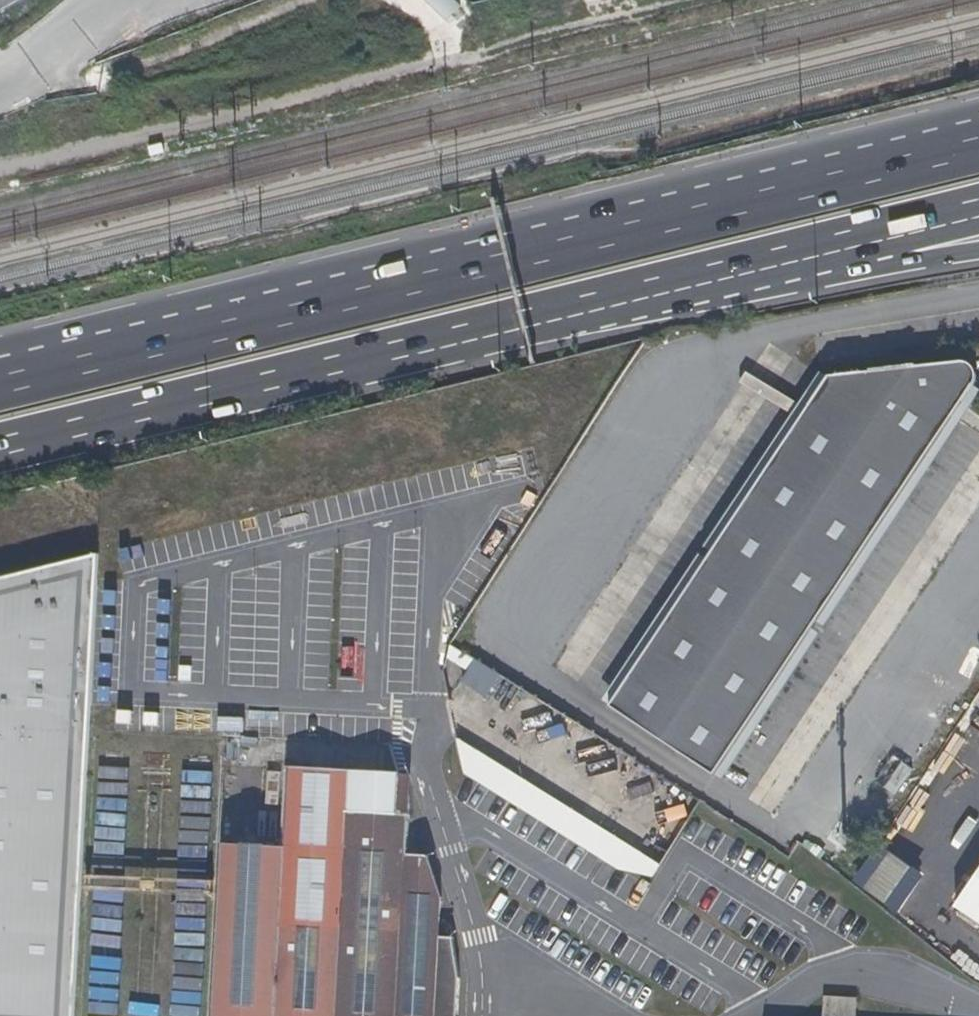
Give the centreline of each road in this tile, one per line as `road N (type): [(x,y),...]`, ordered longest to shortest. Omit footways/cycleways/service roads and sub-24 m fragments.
road 1 (motorway): [(978,141),(0,377)]
road 2 (motorway): [(0,447),(901,237)]
road 3 (residential): [(978,300),(702,348),(534,627)]

